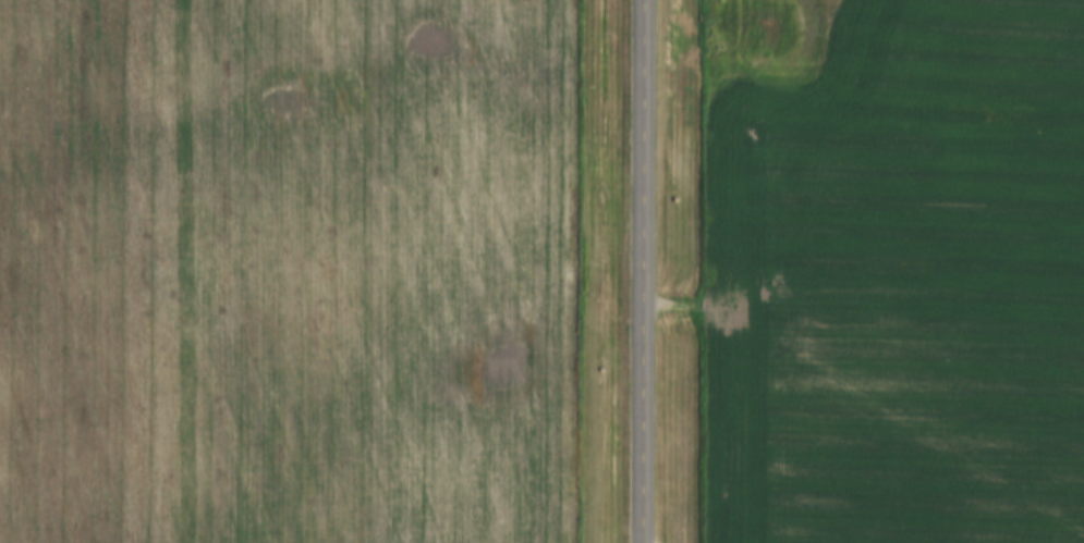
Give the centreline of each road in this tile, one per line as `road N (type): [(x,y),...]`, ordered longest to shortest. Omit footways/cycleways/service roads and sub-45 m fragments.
road 1 (tertiary): [(642,542),(643,0)]

